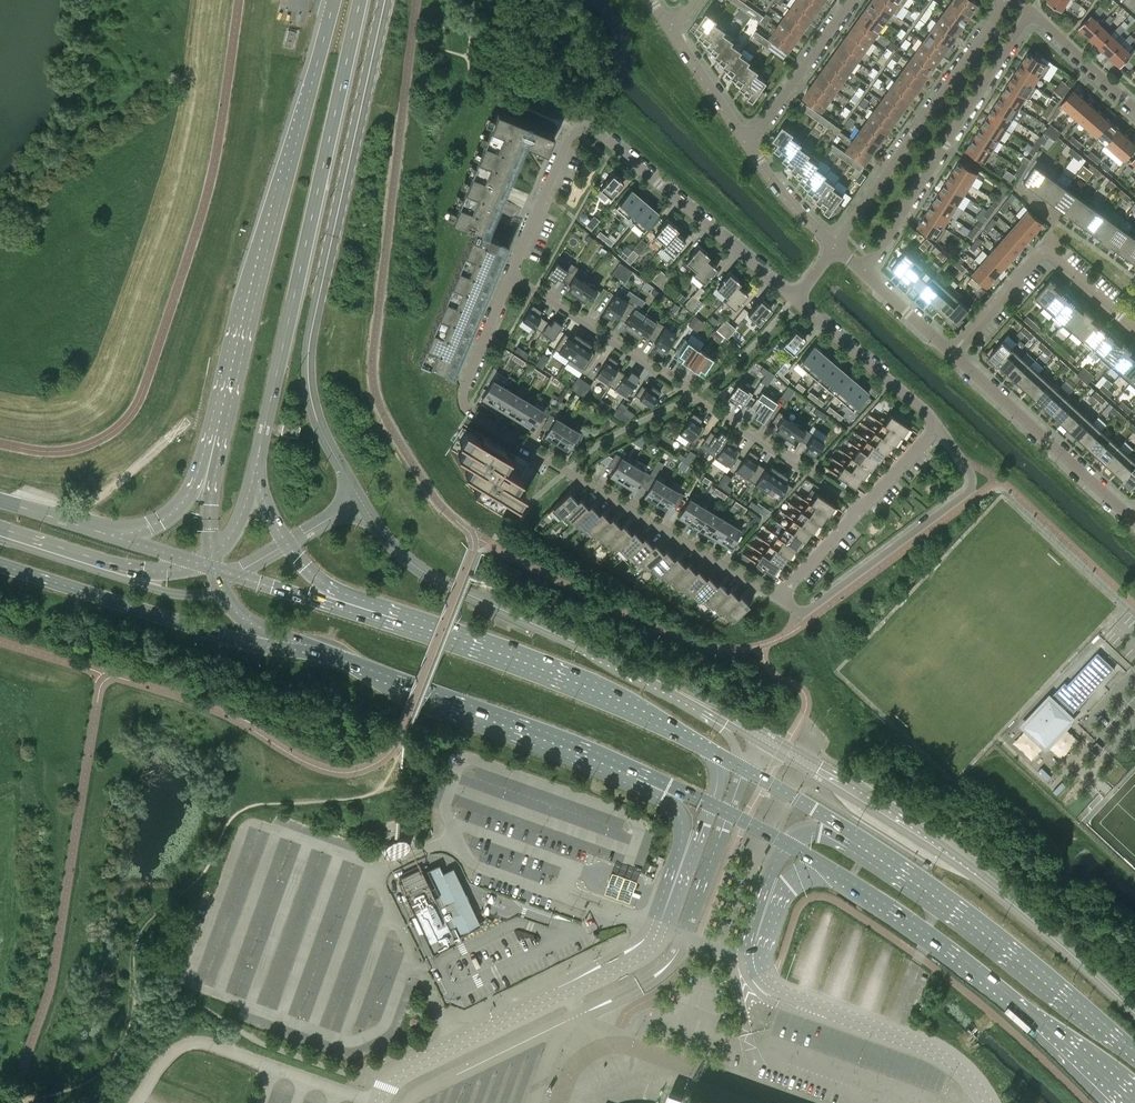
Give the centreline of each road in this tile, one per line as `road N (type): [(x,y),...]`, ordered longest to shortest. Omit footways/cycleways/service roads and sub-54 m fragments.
road 1 (residential): [(779,600),(467,411),(464,388),(510,277)]
road 2 (primary): [(257,463),(362,0)]
road 3 (primary): [(336,0),(216,432)]
road 4 (residential): [(510,277),(566,143),(586,128),(794,300)]
road 5 (residential): [(510,277),(859,511)]
road 6 (primary): [(829,870),(925,936),(1132,1102)]
road 7 (primary): [(1134,1053),(964,911),(862,839)]
road 8 (primary): [(291,644),(614,760)]
road 9 (primary): [(710,752),(397,619)]
road 10 (residential): [(863,273),(1031,13)]
road 11 (residential): [(939,428),(966,462),(969,490),(808,611),(779,600)]
road 12 (secondary): [(0,564),(223,636),(291,644)]
road 13 (residential): [(836,248),(1009,0)]
road 14 (residential): [(953,355),(1047,254),(1134,331)]
road 15 (residential): [(953,355),(1134,523)]
road 16 (primary): [(397,619),(337,593),(305,567),(273,521),(257,463)]
road 17 (secondary): [(0,533),(117,571),(210,567)]
road 18 (unclassified): [(614,760),(635,787),(675,808),(682,823),(651,926)]
road 19 (unclassified): [(550,1000),(406,1069),(378,1102)]
road 20 (secondary): [(397,619),(210,567)]
road 21 (residential): [(794,300),(939,428)]
road 22 (unclassified): [(988,1102),(944,1057),(830,1011)]
road 23 (residential): [(747,141),(851,0)]
road 24 (primary): [(862,839),(710,752)]
road 25 (secondary): [(216,432),(171,514),(107,534)]
road 26 (residential): [(1134,109),(1031,13)]
road 27 (residential): [(747,141),(792,205),(836,248)]
road 28 (residential): [(671,27),(747,141)]
road 29 (primary): [(216,432),(210,567)]
road 30 (unclassified): [(665,931),(711,805)]
road 31 (unclassified): [(763,964),(788,886),(829,870)]
road 32 (unclassified): [(651,926),(550,1000)]
road 33 (unclassified): [(786,844),(745,959)]
road 34 (residential): [(863,273),(953,355)]
road 35 (residential): [(859,511),(779,600)]

